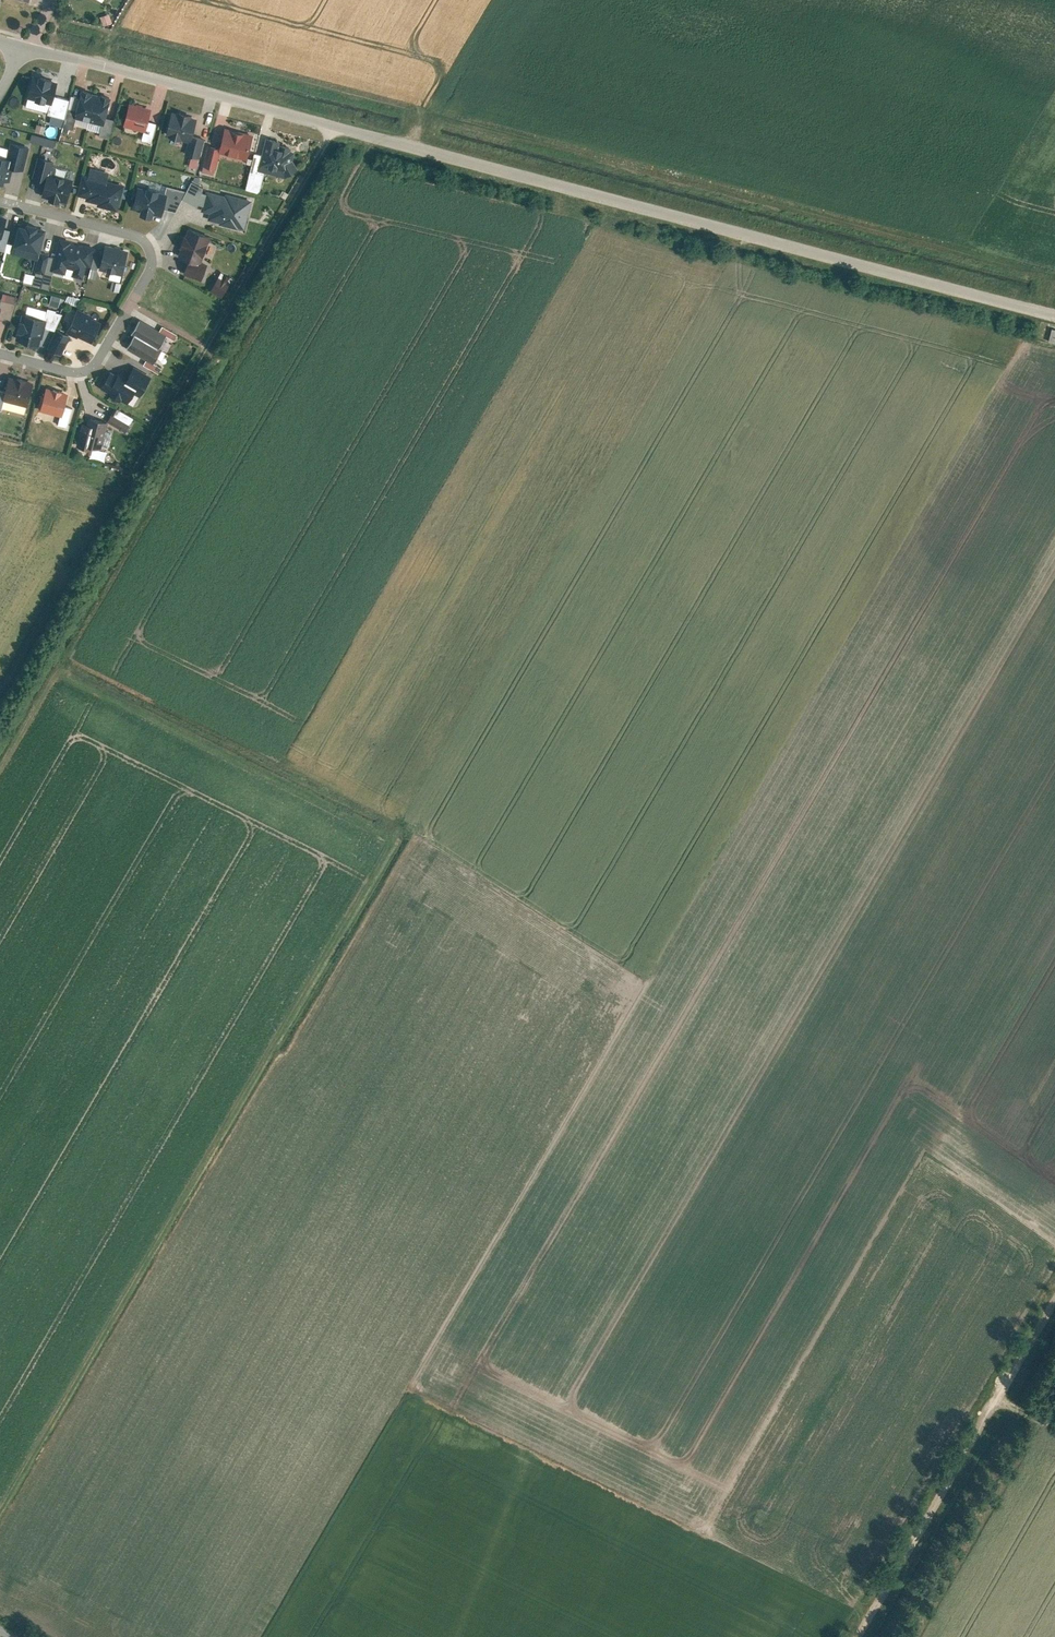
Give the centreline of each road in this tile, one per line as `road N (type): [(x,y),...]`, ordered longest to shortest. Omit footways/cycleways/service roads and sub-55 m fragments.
road 1 (residential): [(24,45),(1054,312)]
road 2 (track): [(844,1636),(1054,1279)]
road 3 (residential): [(0,200),(131,235),(144,241),(152,263),(96,363),(83,371),(0,353)]

